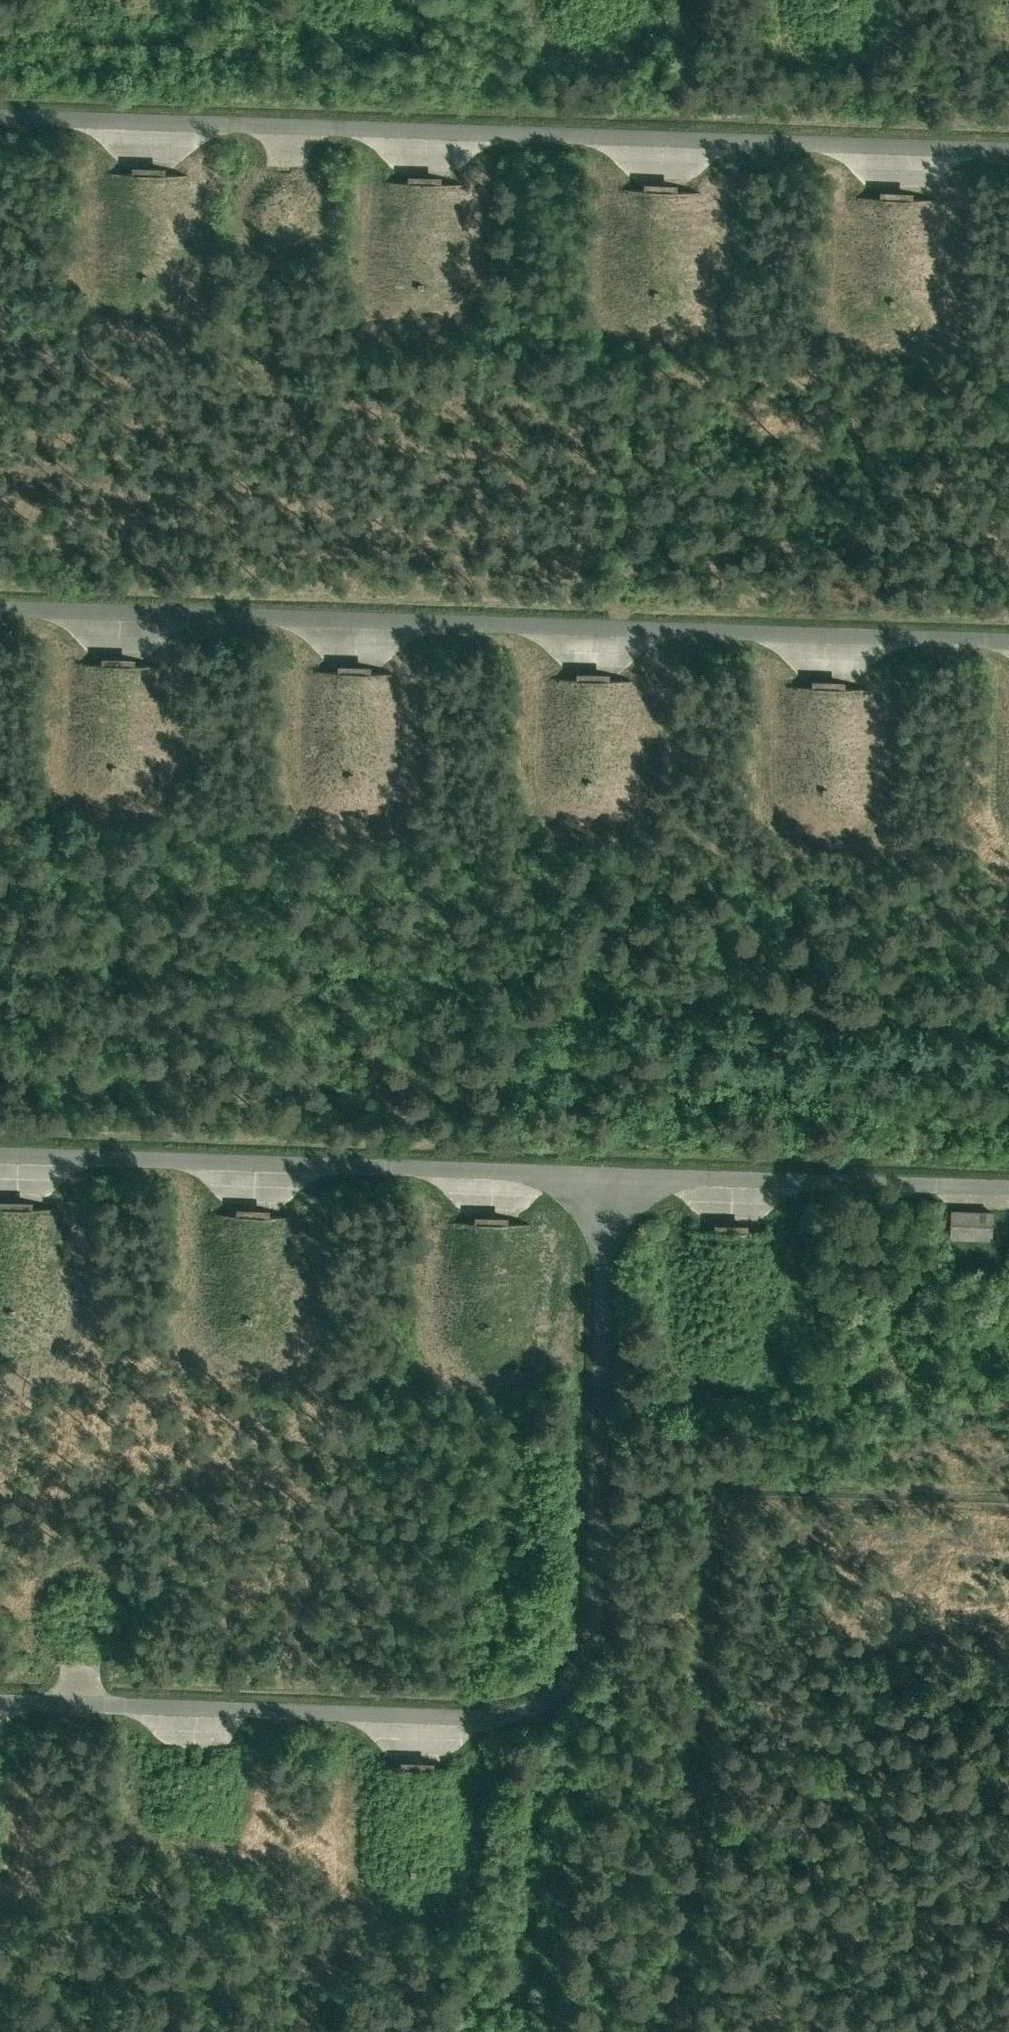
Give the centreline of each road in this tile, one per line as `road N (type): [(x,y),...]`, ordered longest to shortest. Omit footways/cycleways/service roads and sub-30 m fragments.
road 1 (track): [(1008,1510),(731,1499),(696,2031)]

